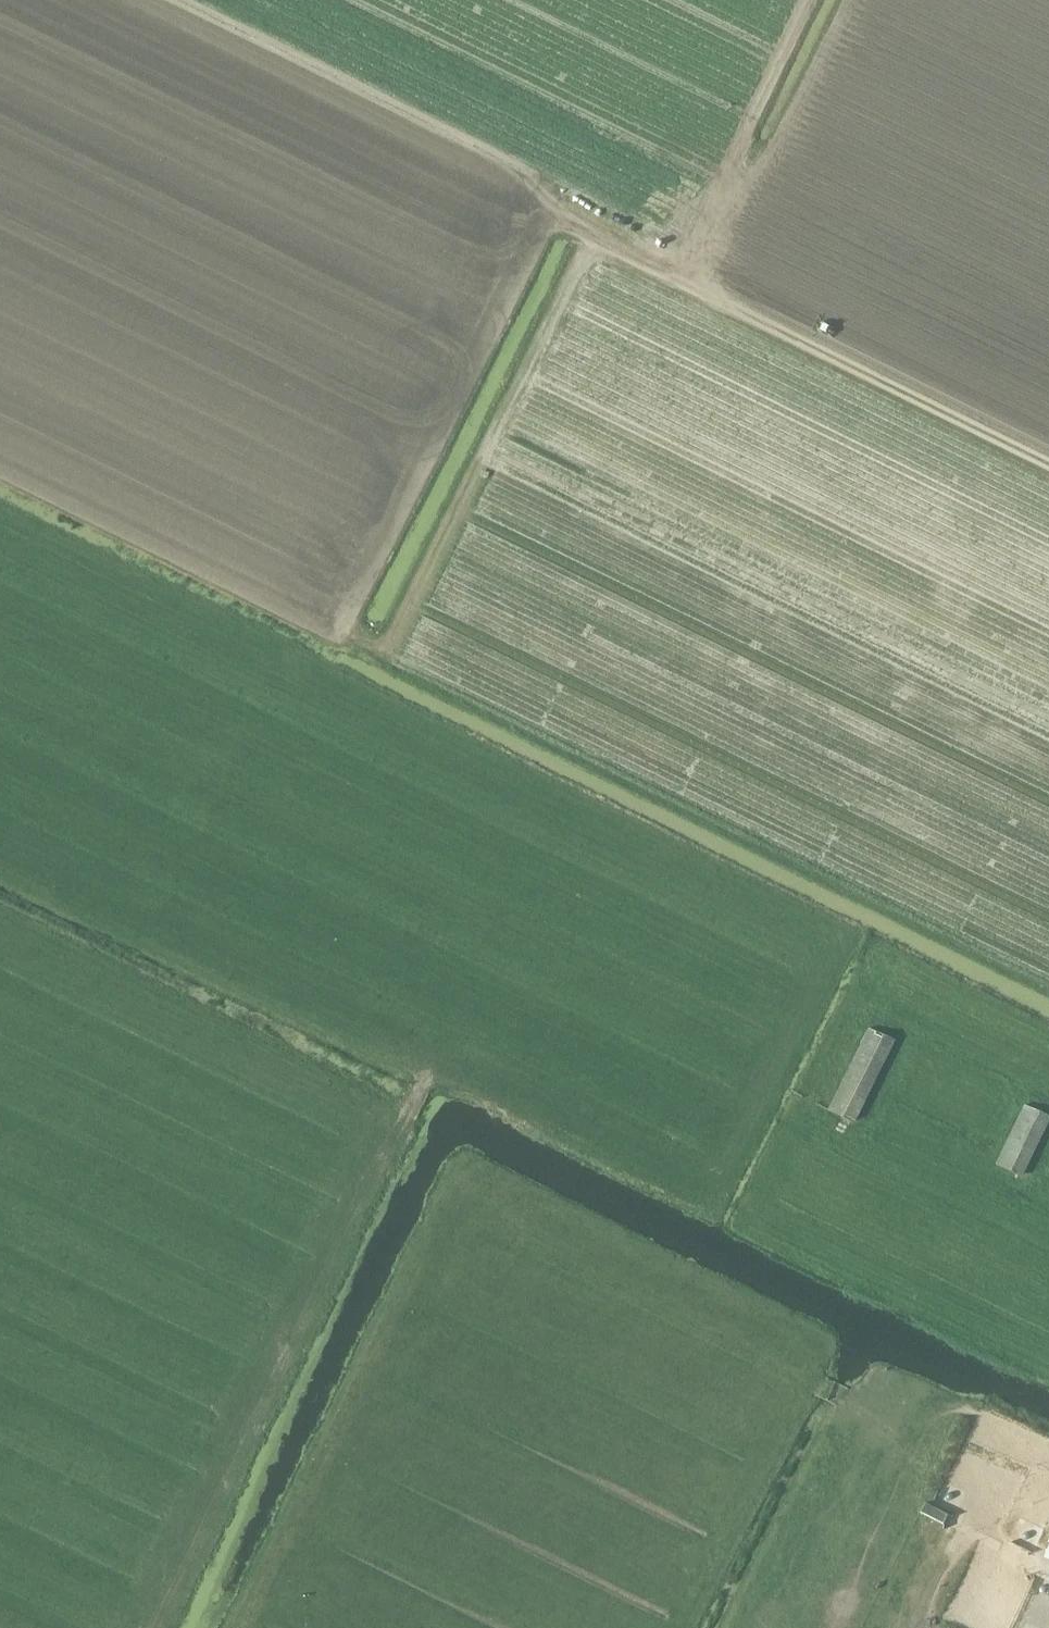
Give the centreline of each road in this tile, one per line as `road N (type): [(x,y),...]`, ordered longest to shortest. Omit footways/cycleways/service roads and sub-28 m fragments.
road 1 (track): [(1048,467),(545,218),(340,631),(0,463)]

